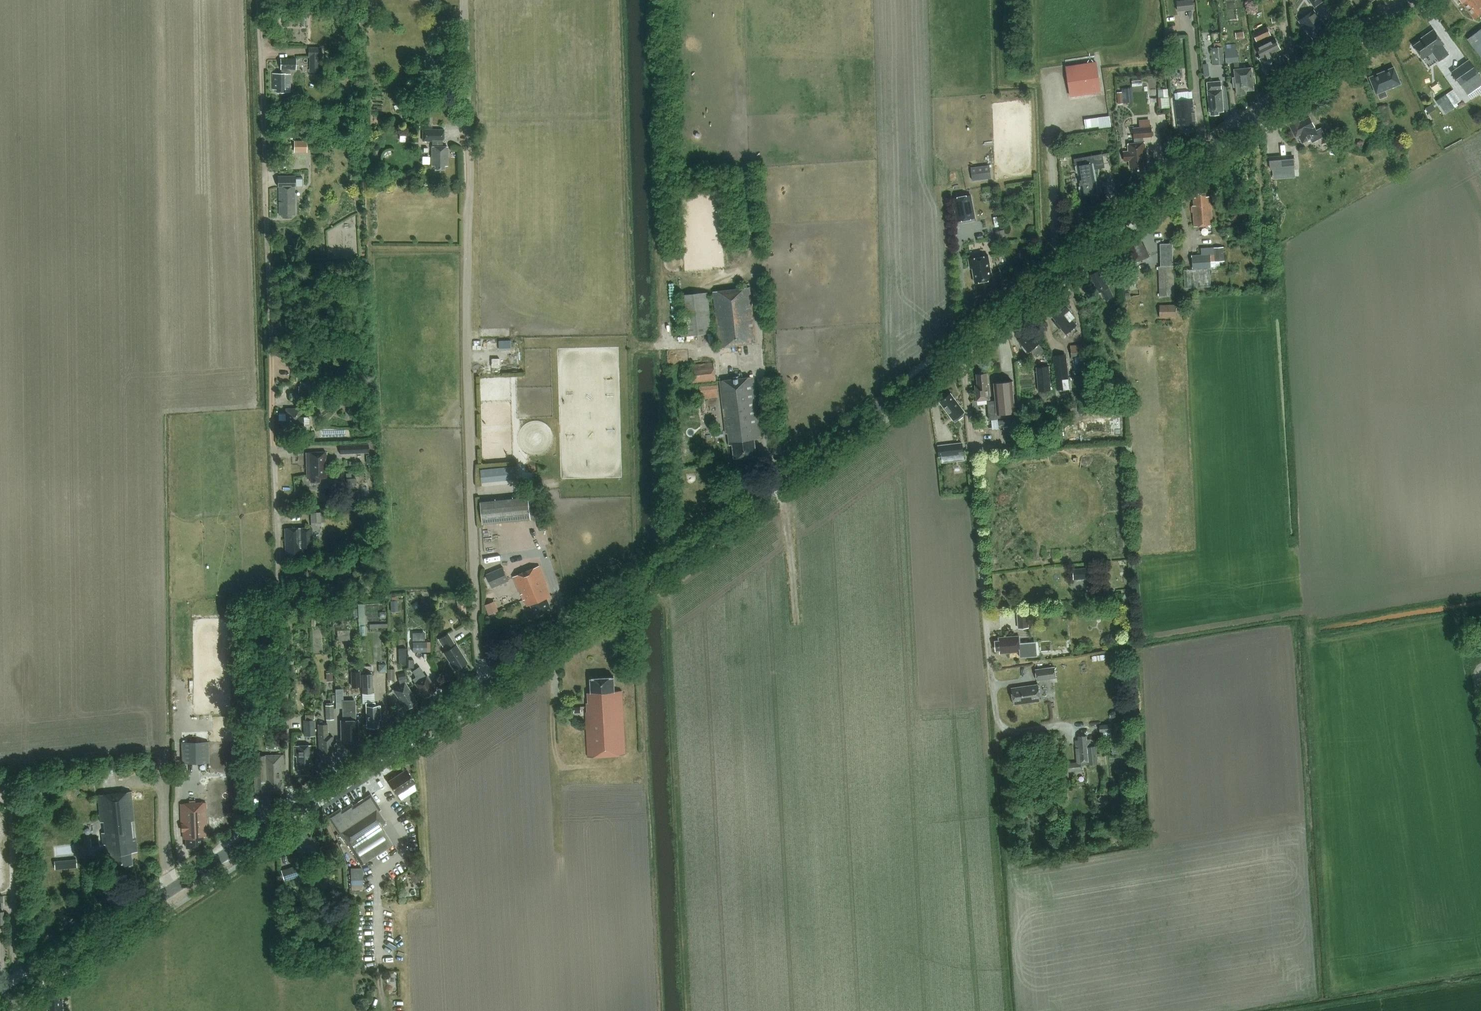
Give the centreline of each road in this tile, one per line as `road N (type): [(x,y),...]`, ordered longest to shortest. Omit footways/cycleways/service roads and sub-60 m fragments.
road 1 (secondary): [(0,1000),(484,687),(964,345)]
road 2 (track): [(259,0),(275,527),(290,795),(298,811)]
road 3 (track): [(484,687),(471,545),(462,0)]
road 4 (secondary): [(964,345),(1410,0)]
road 5 (track): [(553,640),(561,865),(544,881),(413,911),(410,1010)]
road 6 (residential): [(964,345),(1002,730),(1088,725)]
road 7 (track): [(1045,281),(1034,0)]

